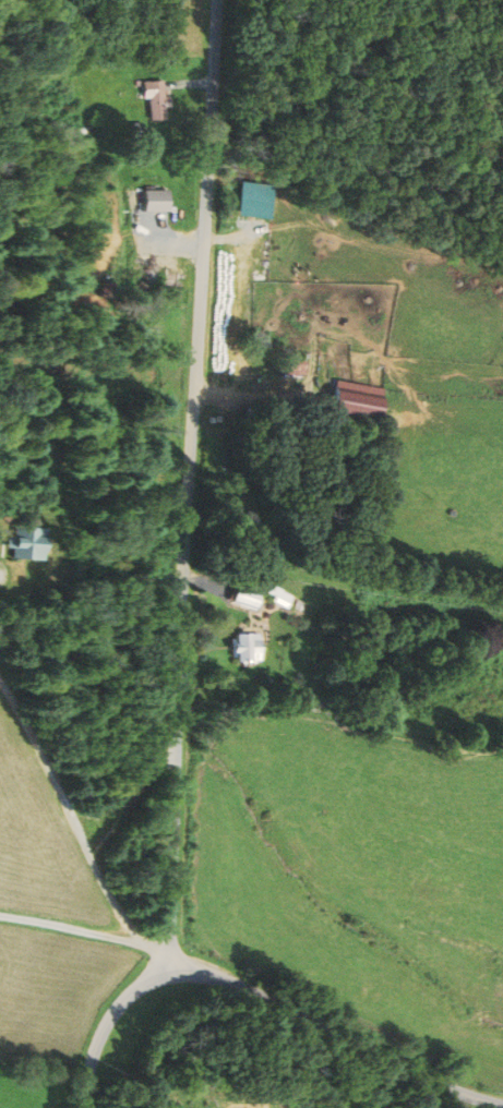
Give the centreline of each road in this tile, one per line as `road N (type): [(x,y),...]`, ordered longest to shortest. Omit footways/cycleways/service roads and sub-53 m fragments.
road 1 (residential): [(171,972),(183,574),(217,0)]
road 2 (tertiary): [(502,1103),(411,1071),(221,979),(181,971),(152,978),(116,1009),(92,1059),(88,1107)]
road 3 (residential): [(169,953),(0,914)]
road 4 (residential): [(313,707),(178,707)]

